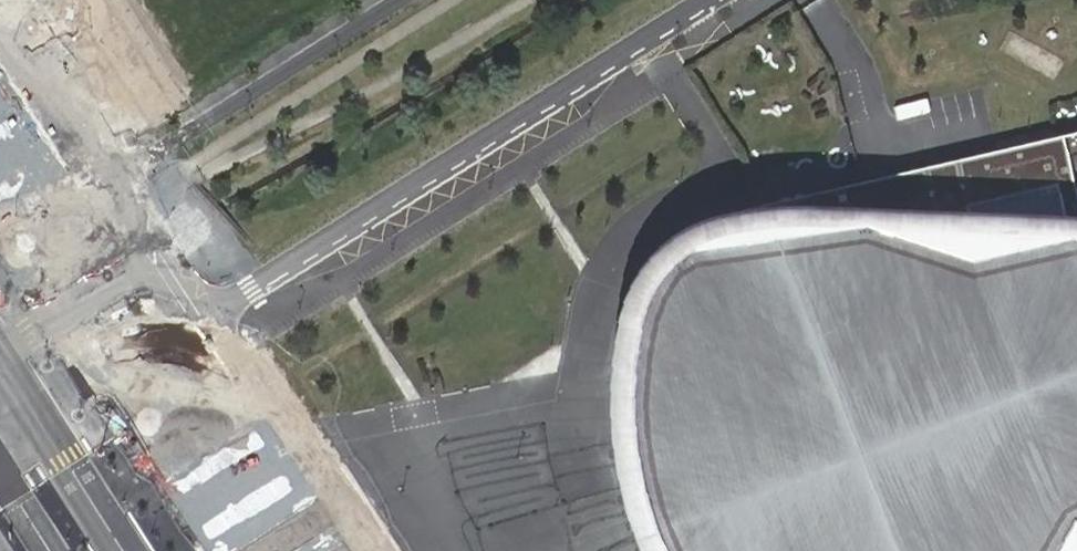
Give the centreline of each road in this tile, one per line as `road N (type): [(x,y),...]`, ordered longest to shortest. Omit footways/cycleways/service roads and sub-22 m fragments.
road 1 (unclassified): [(118,177),(208,318),(707,0)]
road 2 (unclassified): [(400,0),(118,177)]
road 3 (unclassified): [(0,0),(118,177)]

